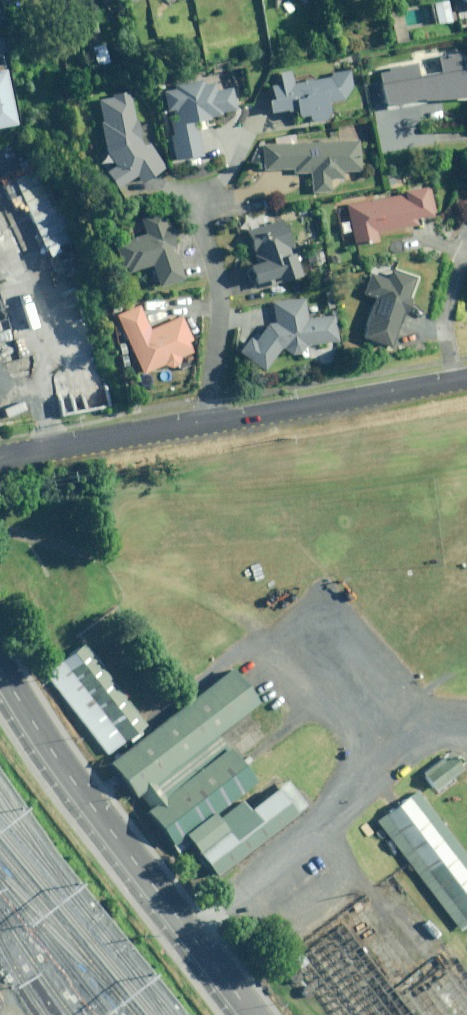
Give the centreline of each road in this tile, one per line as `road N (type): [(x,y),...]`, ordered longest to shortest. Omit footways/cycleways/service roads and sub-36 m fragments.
road 1 (unclassified): [(0,670),(76,785),(252,1014)]
road 2 (track): [(254,637),(231,615),(150,570),(0,525)]
road 3 (residential): [(212,425),(457,378)]
road 4 (residential): [(197,200),(220,296),(212,425)]
road 5 (residential): [(0,457),(212,425)]
road 6 (residential): [(457,378),(441,323),(466,248)]

